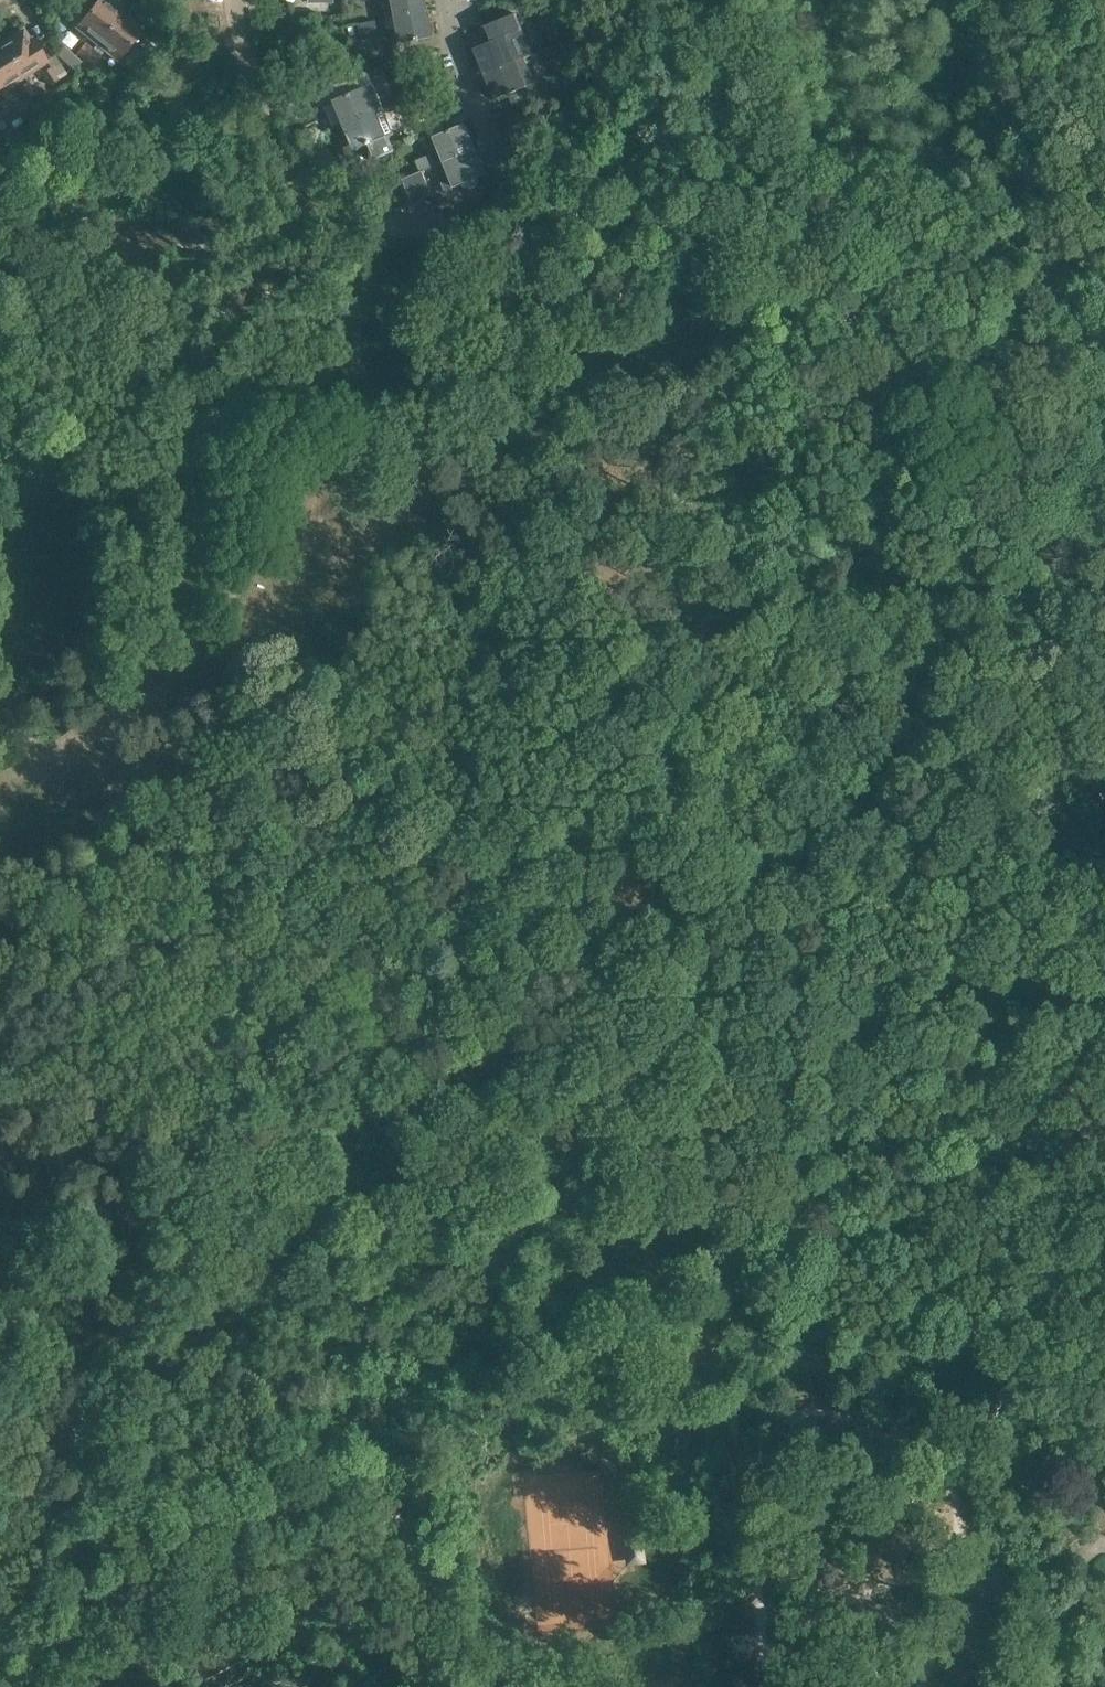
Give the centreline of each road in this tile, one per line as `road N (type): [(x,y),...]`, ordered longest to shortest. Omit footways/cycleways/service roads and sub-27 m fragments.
road 1 (residential): [(237,0),(278,182),(324,221),(411,230),(477,226),(493,215),(502,193),(503,166),(470,88),(446,0)]

